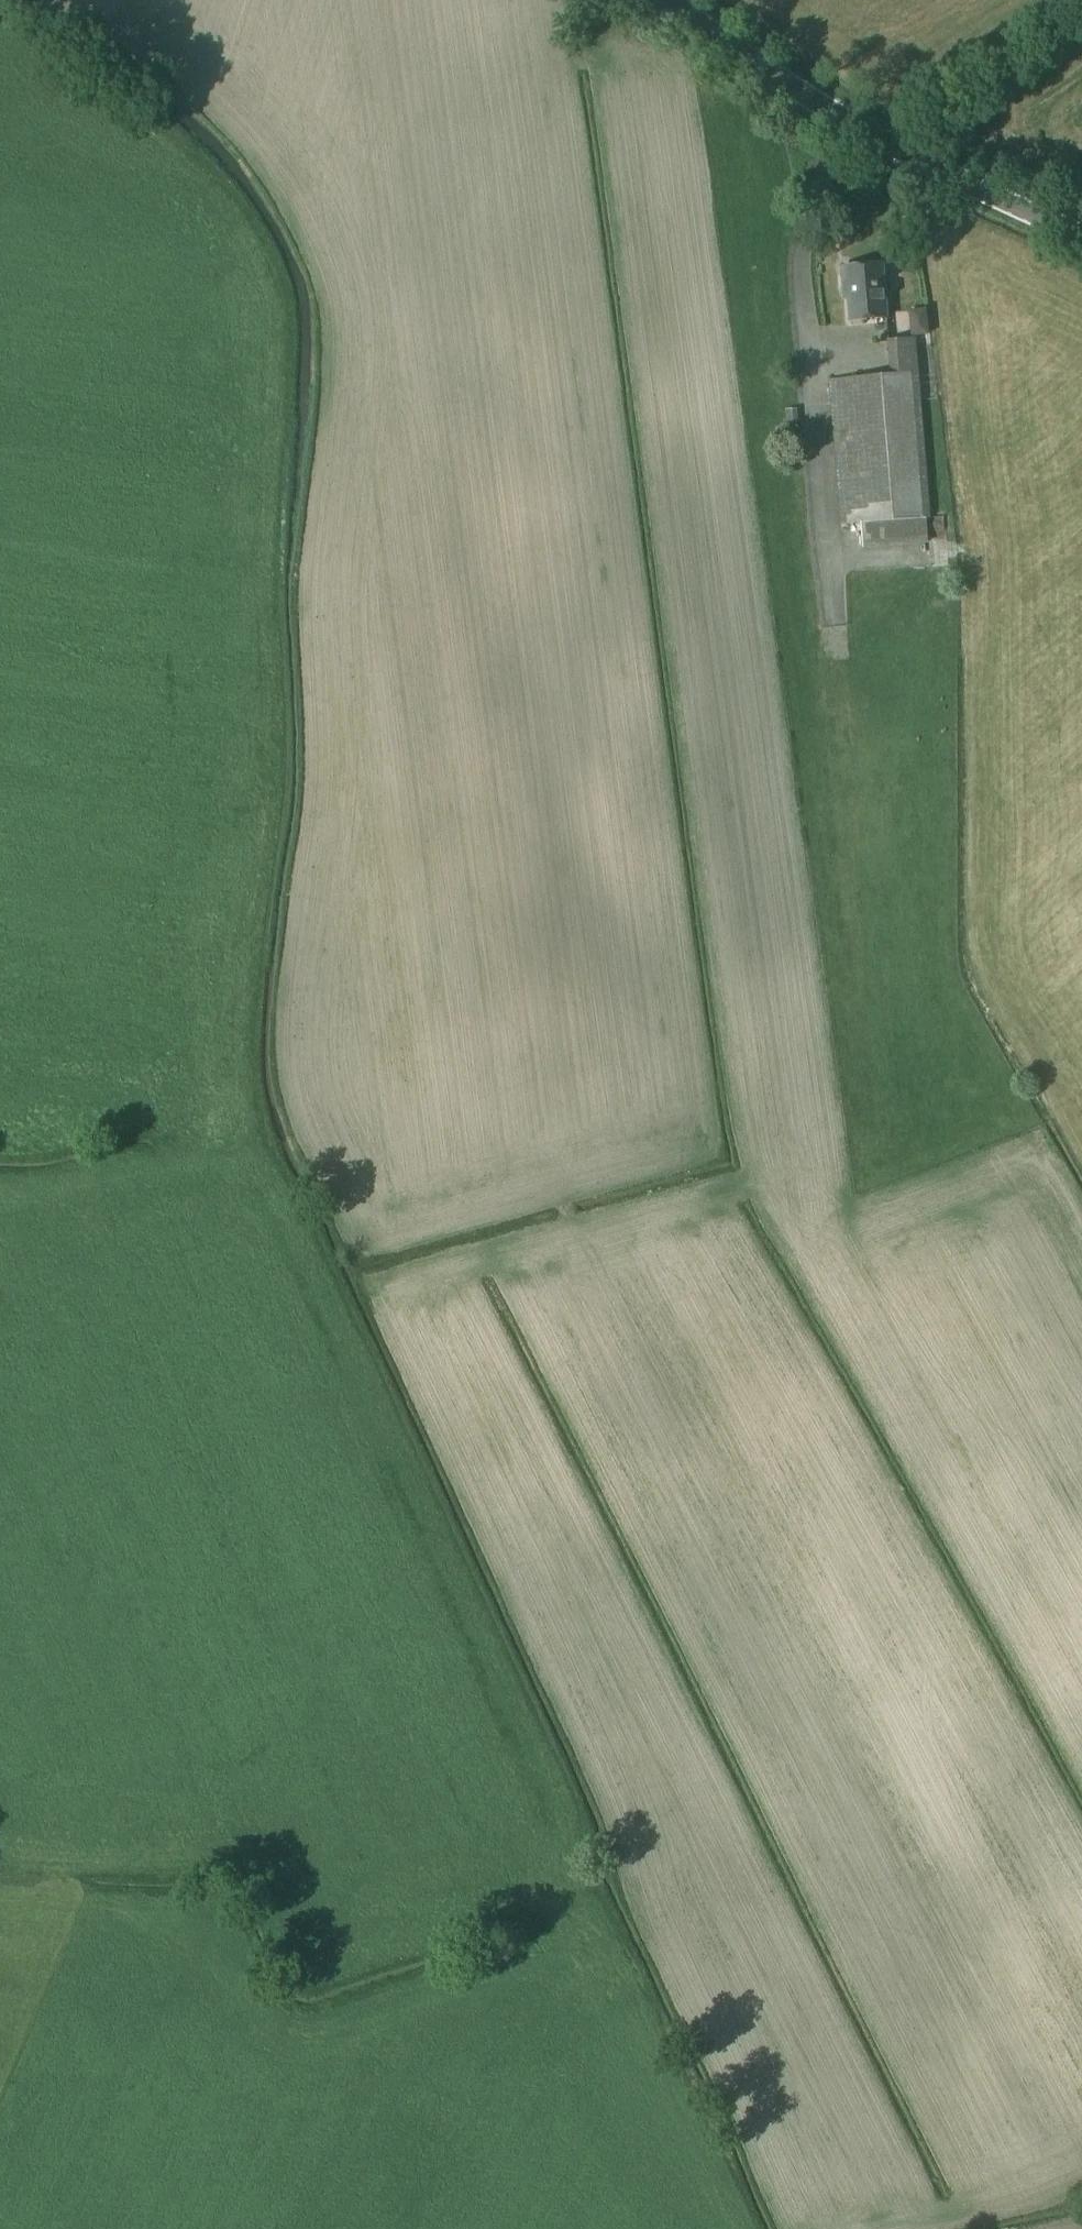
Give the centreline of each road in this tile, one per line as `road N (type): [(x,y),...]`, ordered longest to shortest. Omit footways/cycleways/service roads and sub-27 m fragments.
road 1 (tertiary): [(1081,237),(875,139),(662,0)]

